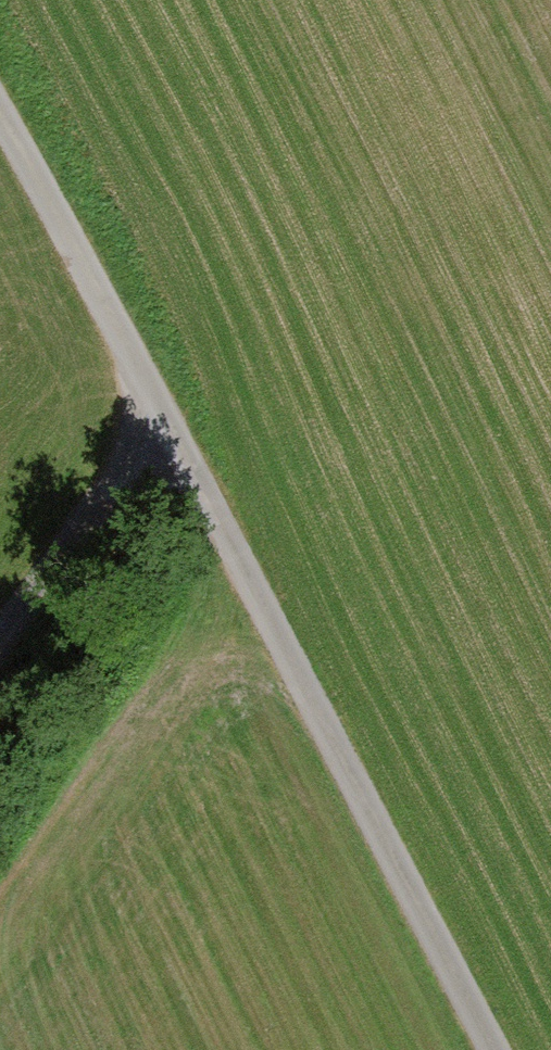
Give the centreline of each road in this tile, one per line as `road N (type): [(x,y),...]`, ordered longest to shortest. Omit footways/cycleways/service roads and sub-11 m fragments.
road 1 (track): [(495,1049),(162,410)]
road 2 (track): [(162,410),(0,130)]
road 3 (track): [(162,410),(0,641)]

